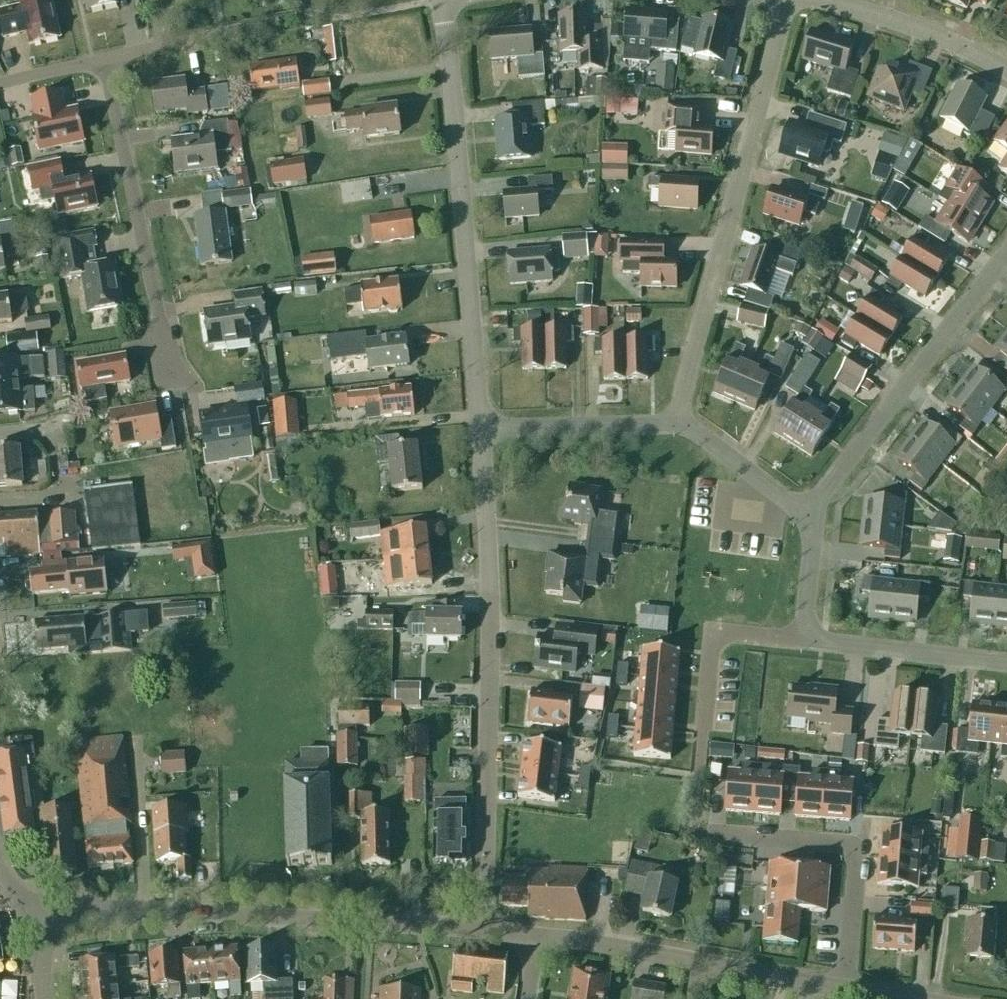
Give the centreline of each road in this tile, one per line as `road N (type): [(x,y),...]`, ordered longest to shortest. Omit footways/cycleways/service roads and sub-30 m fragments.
road 1 (residential): [(481,931),(490,626),(481,431)]
road 2 (residential): [(676,424),(786,0)]
road 3 (tertiary): [(481,931),(46,909)]
road 4 (residential): [(481,431),(444,0)]
road 5 (residential): [(805,511),(1006,255)]
road 6 (residential): [(170,370),(106,56)]
road 7 (tertiary): [(843,988),(532,938)]
road 8 (residential): [(843,988),(857,847),(706,827)]
road 9 (residential): [(825,641),(712,634),(698,773)]
road 10 (residential): [(676,424),(481,431)]
road 11 (residential): [(1006,661),(825,641)]
road 12 (residential): [(1006,68),(842,0)]
road 13 (residential): [(805,511),(731,453),(676,424)]
road 14 (residential): [(825,641),(807,612),(805,511)]

